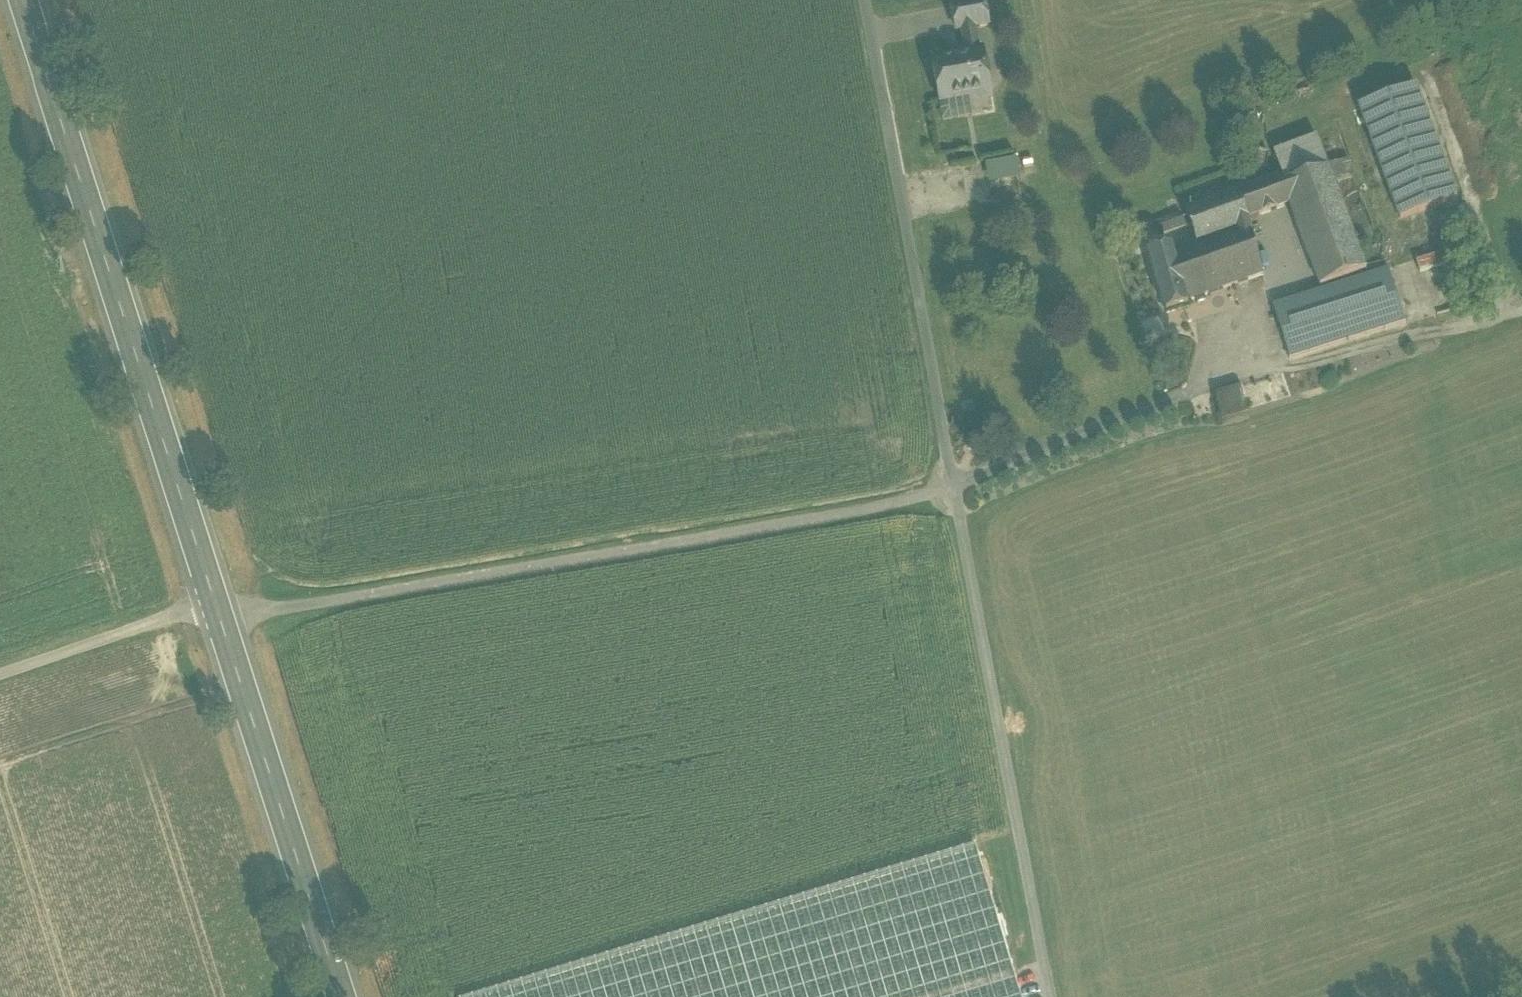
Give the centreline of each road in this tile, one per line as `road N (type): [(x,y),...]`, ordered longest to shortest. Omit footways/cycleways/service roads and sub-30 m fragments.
road 1 (secondary): [(21,0),(341,996)]
road 2 (track): [(1057,996),(953,488)]
road 3 (track): [(953,488),(868,0)]
road 4 (track): [(1520,315),(1423,86),(1405,77),(1381,83),(1277,138)]
road 5 (track): [(1521,315),(1266,375)]
road 6 (track): [(0,678),(215,605)]

